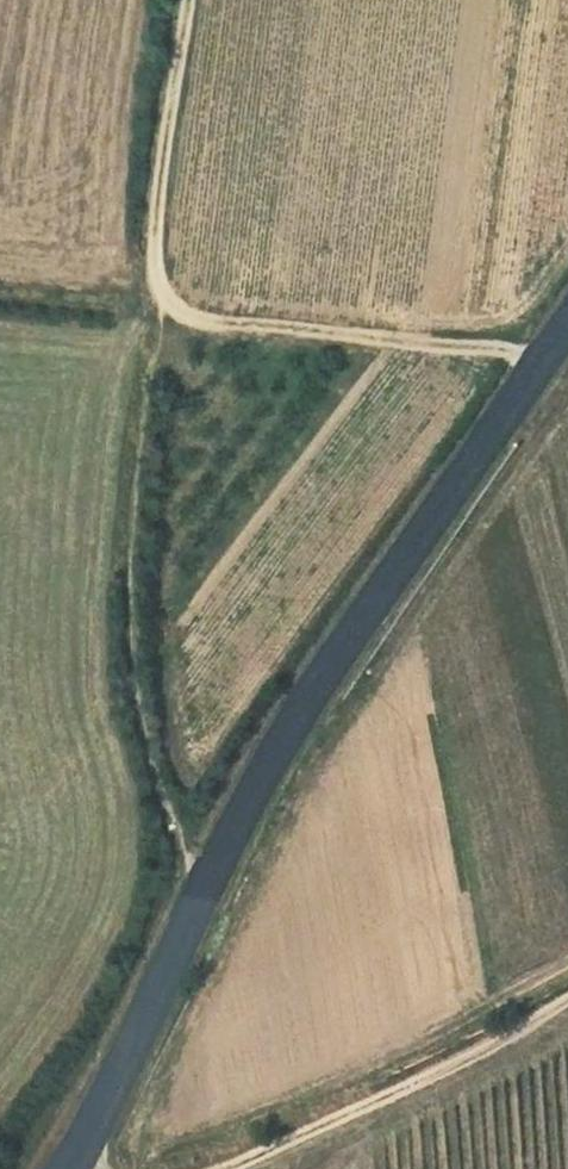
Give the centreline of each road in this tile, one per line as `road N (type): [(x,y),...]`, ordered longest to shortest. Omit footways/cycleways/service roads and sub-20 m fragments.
road 1 (primary): [(65,1168),(277,735),(567,317)]
road 2 (track): [(183,0),(159,140),(122,585),(141,742),(194,900)]
road 3 (track): [(200,1168),(567,991)]
road 4 (track): [(151,286),(224,318),(539,359)]

